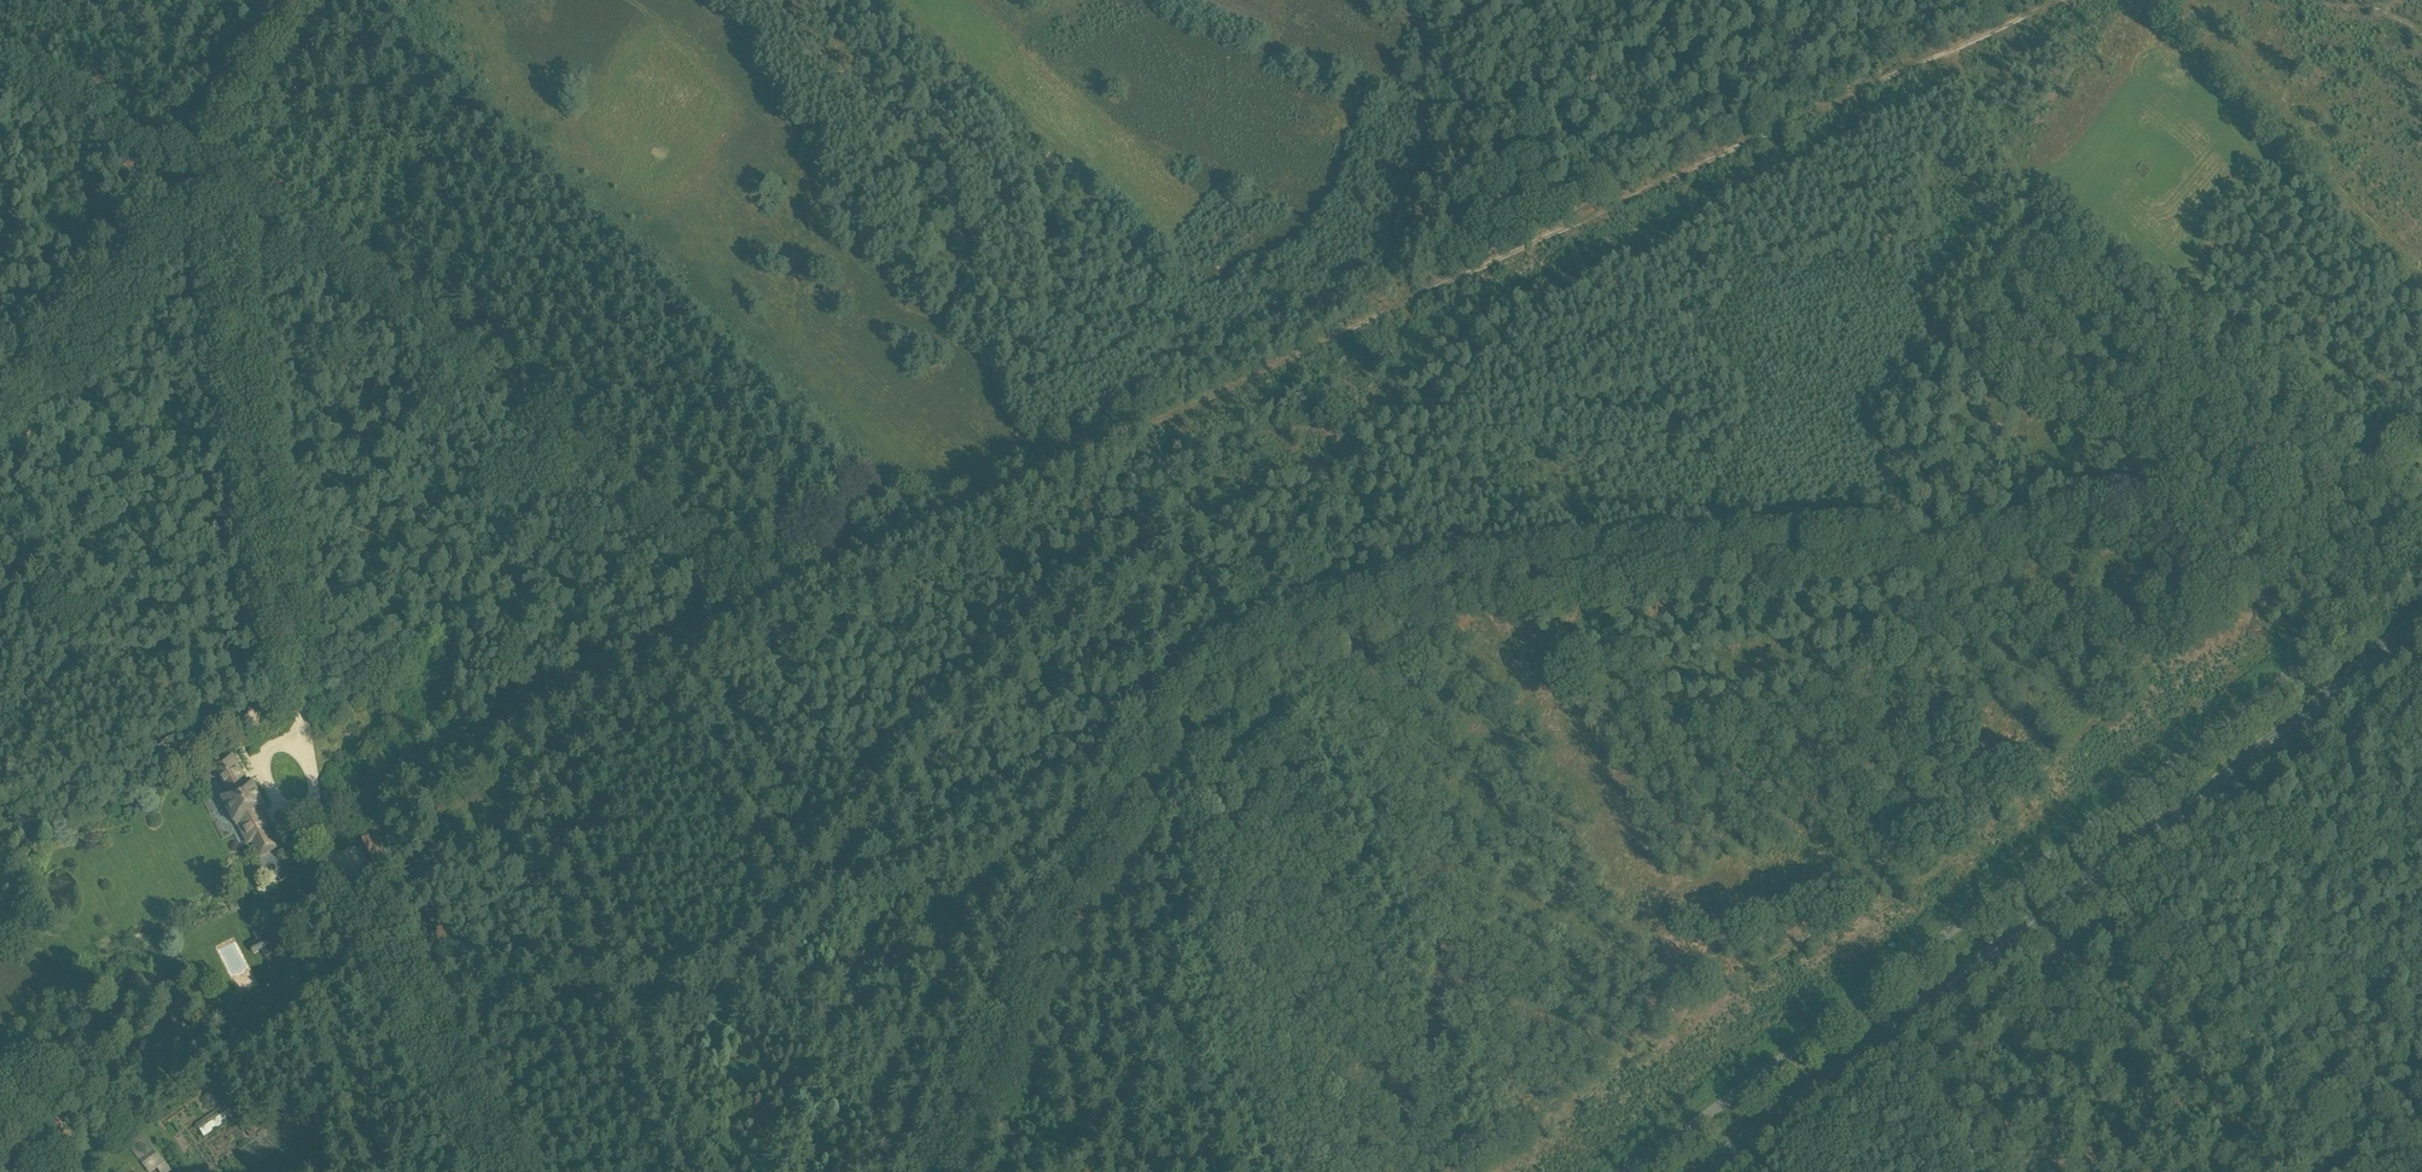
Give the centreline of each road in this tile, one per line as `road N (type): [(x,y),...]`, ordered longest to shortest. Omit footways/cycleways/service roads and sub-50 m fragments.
road 1 (track): [(2061,0),(857,561),(736,554),(267,191),(208,185)]
road 2 (track): [(1951,50),(2033,201),(2031,219),(1964,328),(1961,359),(1985,386),(2153,469),(2161,491),(2154,497),(2013,512),(1891,557),(1478,585),(1338,626),(1199,694),(1148,753)]
road 3 (unclassified): [(1628,1171),(2207,736),(2421,555)]
road 4 (track): [(1473,1171),(1702,1005),(1936,870),(2235,580)]
road 5 (primary): [(1705,1171),(2307,714),(2421,616)]
road 6 (track): [(201,166),(219,218),(305,738)]
road 7 (track): [(1148,753),(1149,713),(1229,619),(1346,447),(1403,335),(1407,300)]
road 8 (track): [(1148,753),(930,1171)]
road 9 (track): [(0,439),(201,166)]
road 10 (track): [(1392,0),(1412,12),(1425,42),(1422,169),(1401,202),(1388,265),(1407,300)]
road 11 (track): [(195,1171),(162,1123),(0,1099)]
road 12 (track): [(2235,580),(2421,461)]
road 13 (track): [(201,166),(326,0)]
road 14 (track): [(2159,479),(2235,580)]

